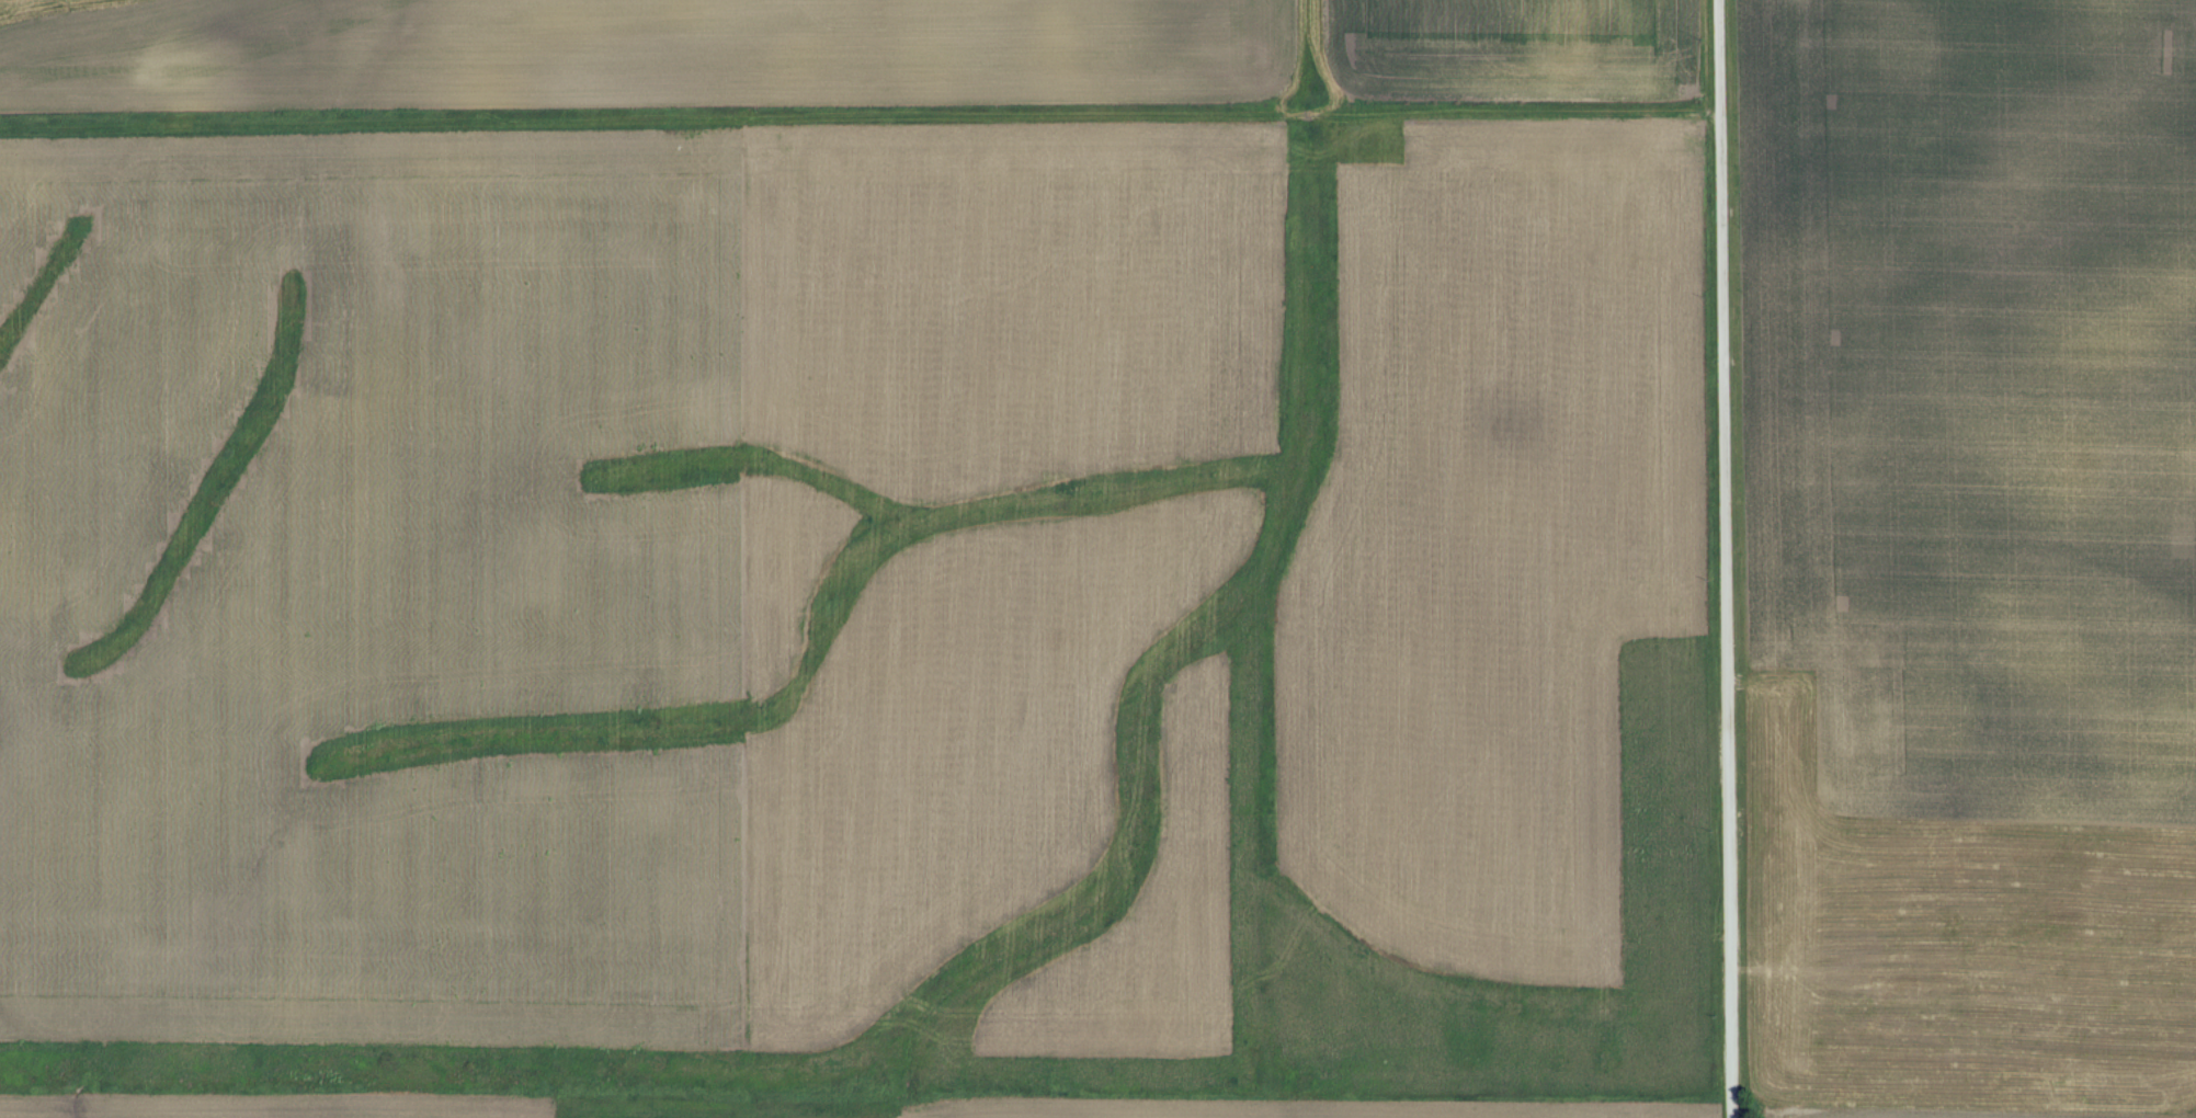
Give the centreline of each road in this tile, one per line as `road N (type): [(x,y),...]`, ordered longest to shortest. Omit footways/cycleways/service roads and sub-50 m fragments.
road 1 (residential): [(1730,1105),(1716,0)]

